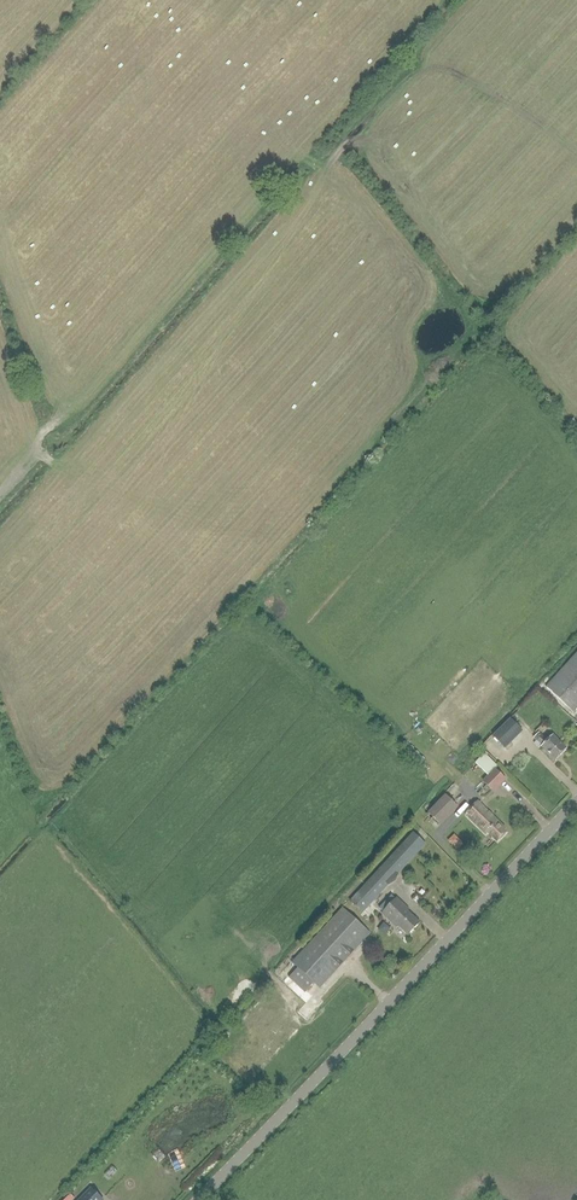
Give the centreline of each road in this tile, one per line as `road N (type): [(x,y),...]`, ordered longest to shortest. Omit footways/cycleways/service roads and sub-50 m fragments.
road 1 (tertiary): [(199,1199),(576,803)]

